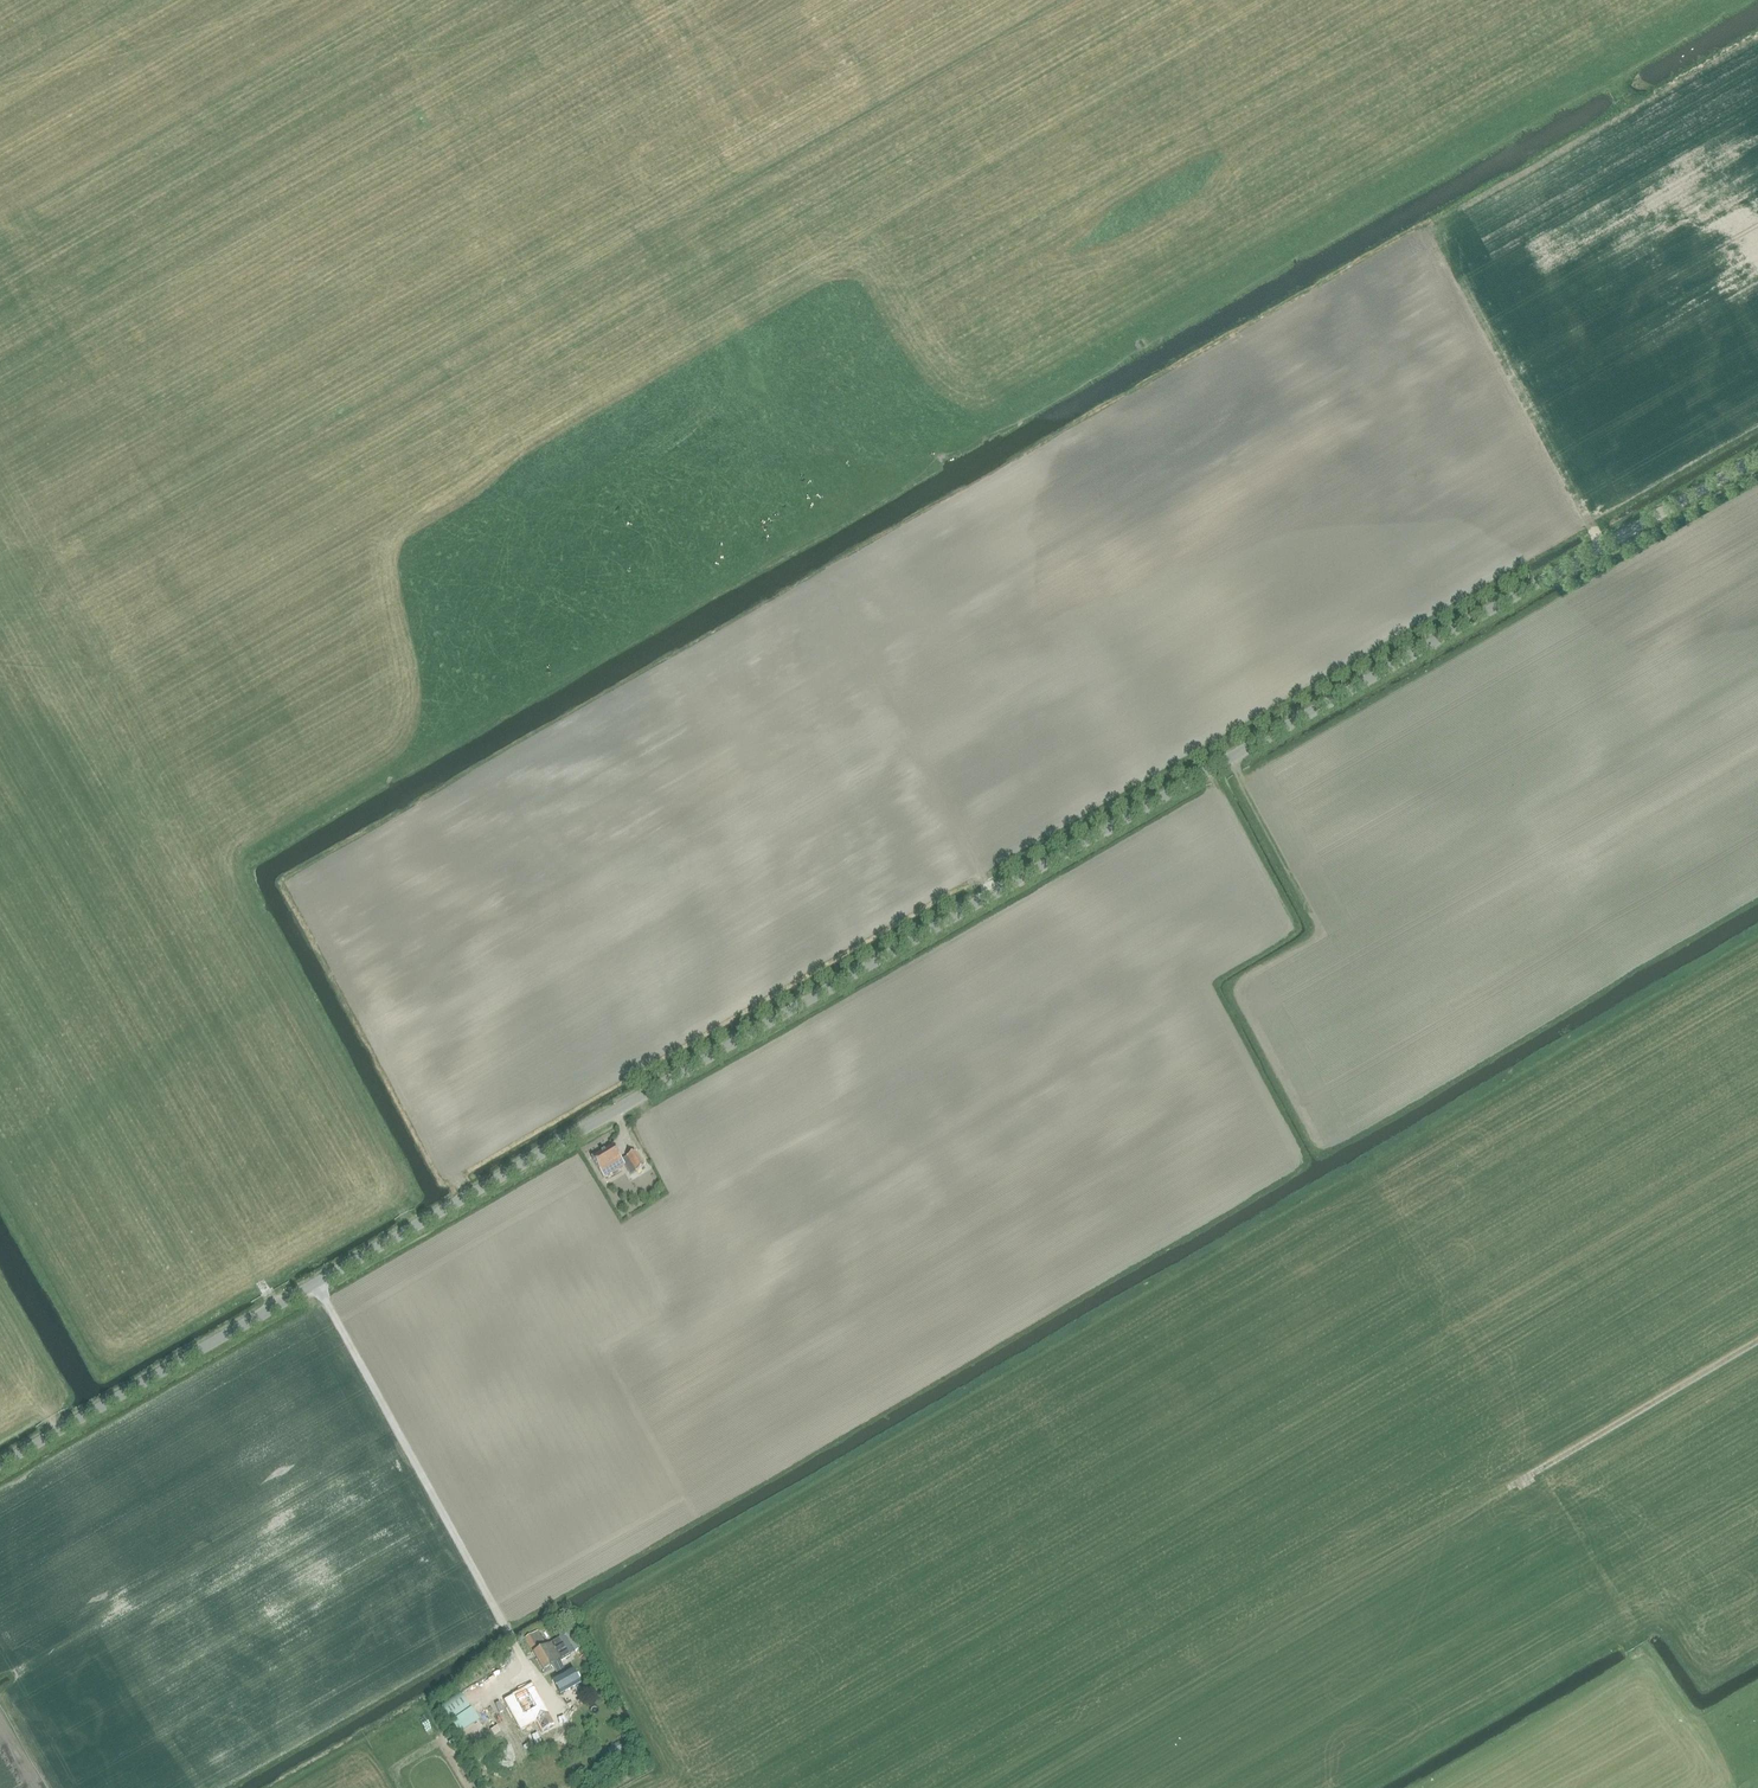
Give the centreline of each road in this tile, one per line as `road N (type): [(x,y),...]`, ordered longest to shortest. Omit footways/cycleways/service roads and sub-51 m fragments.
road 1 (tertiary): [(0,1460),(1757,456)]
road 2 (track): [(526,1674),(310,1282)]

